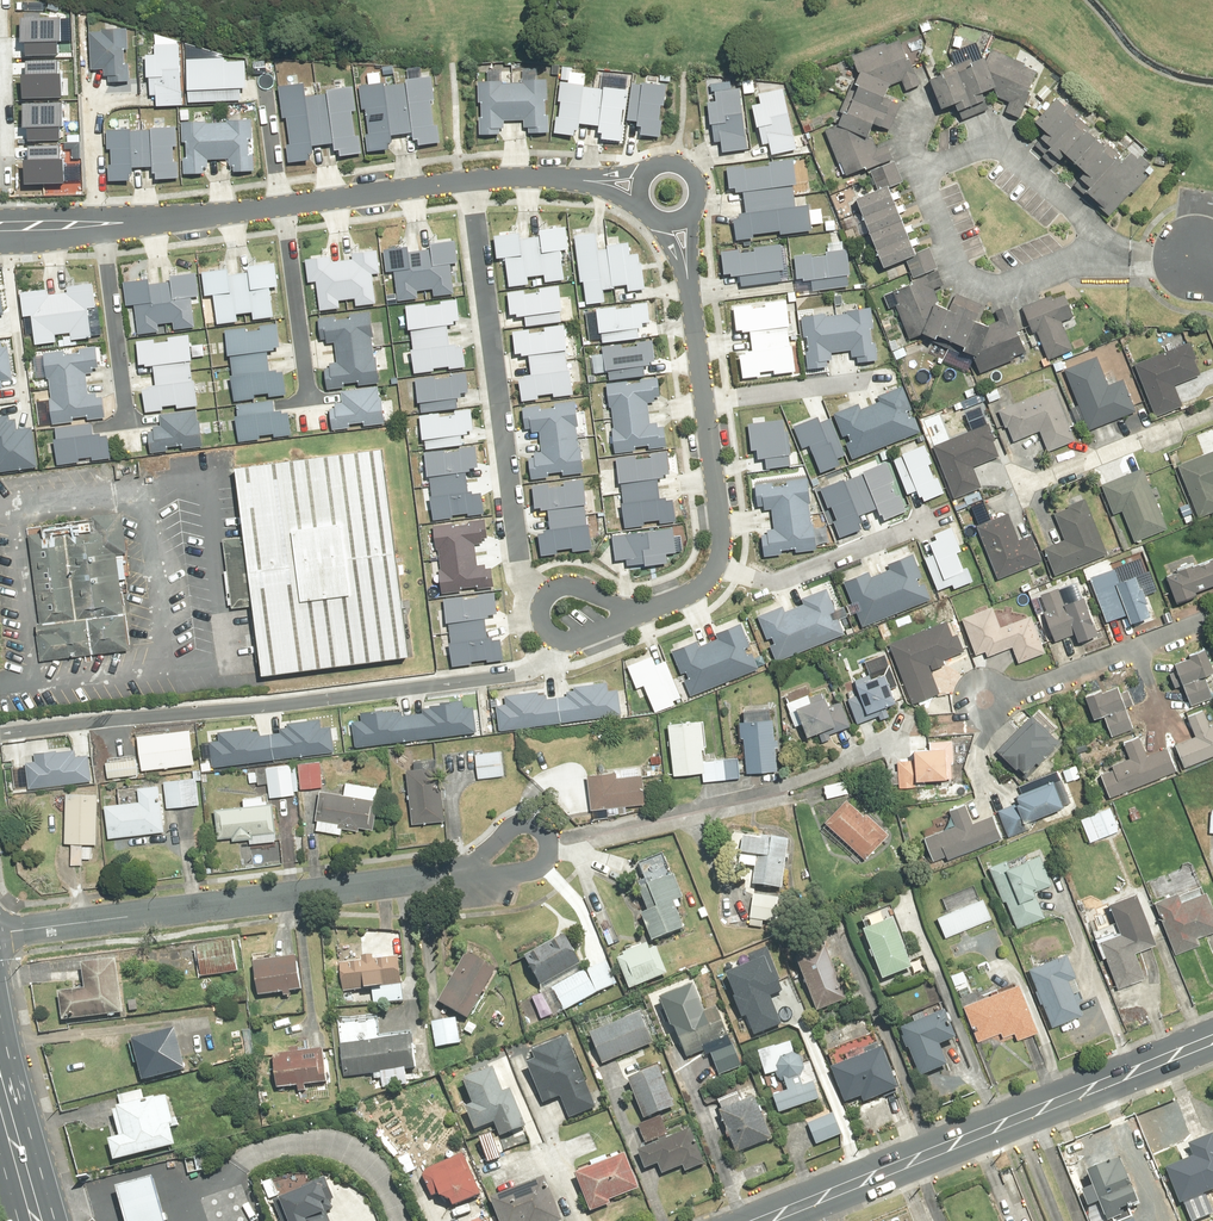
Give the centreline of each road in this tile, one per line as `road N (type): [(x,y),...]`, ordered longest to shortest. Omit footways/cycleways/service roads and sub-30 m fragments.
road 1 (residential): [(565,634),(556,657),(535,670),(386,696),(0,732)]
road 2 (secondary): [(1212,1039),(759,1220)]
road 3 (residential): [(0,932),(458,873)]
road 4 (residential): [(556,598),(518,532),(468,183)]
road 5 (residential): [(682,219),(723,568)]
road 6 (residential): [(983,701),(1212,614)]
road 7 (residential): [(997,494),(1212,409)]
road 8 (residential): [(723,568),(792,578),(919,522)]
road 9 (residential): [(128,425),(100,229)]
road 10 (residential): [(309,402),(284,208)]
road 11 (residential): [(284,208),(468,183)]
road 12 (residential): [(100,229),(284,208)]
road 13 (residential): [(468,183),(638,189)]
road 14 (primary): [(0,1072),(39,1220)]
road 15 (residential): [(261,67),(284,208)]
road 16 (residential): [(458,873),(517,825),(540,826),(551,846)]
road 17 (residential): [(638,189),(661,162),(688,169),(698,196),(682,219)]

